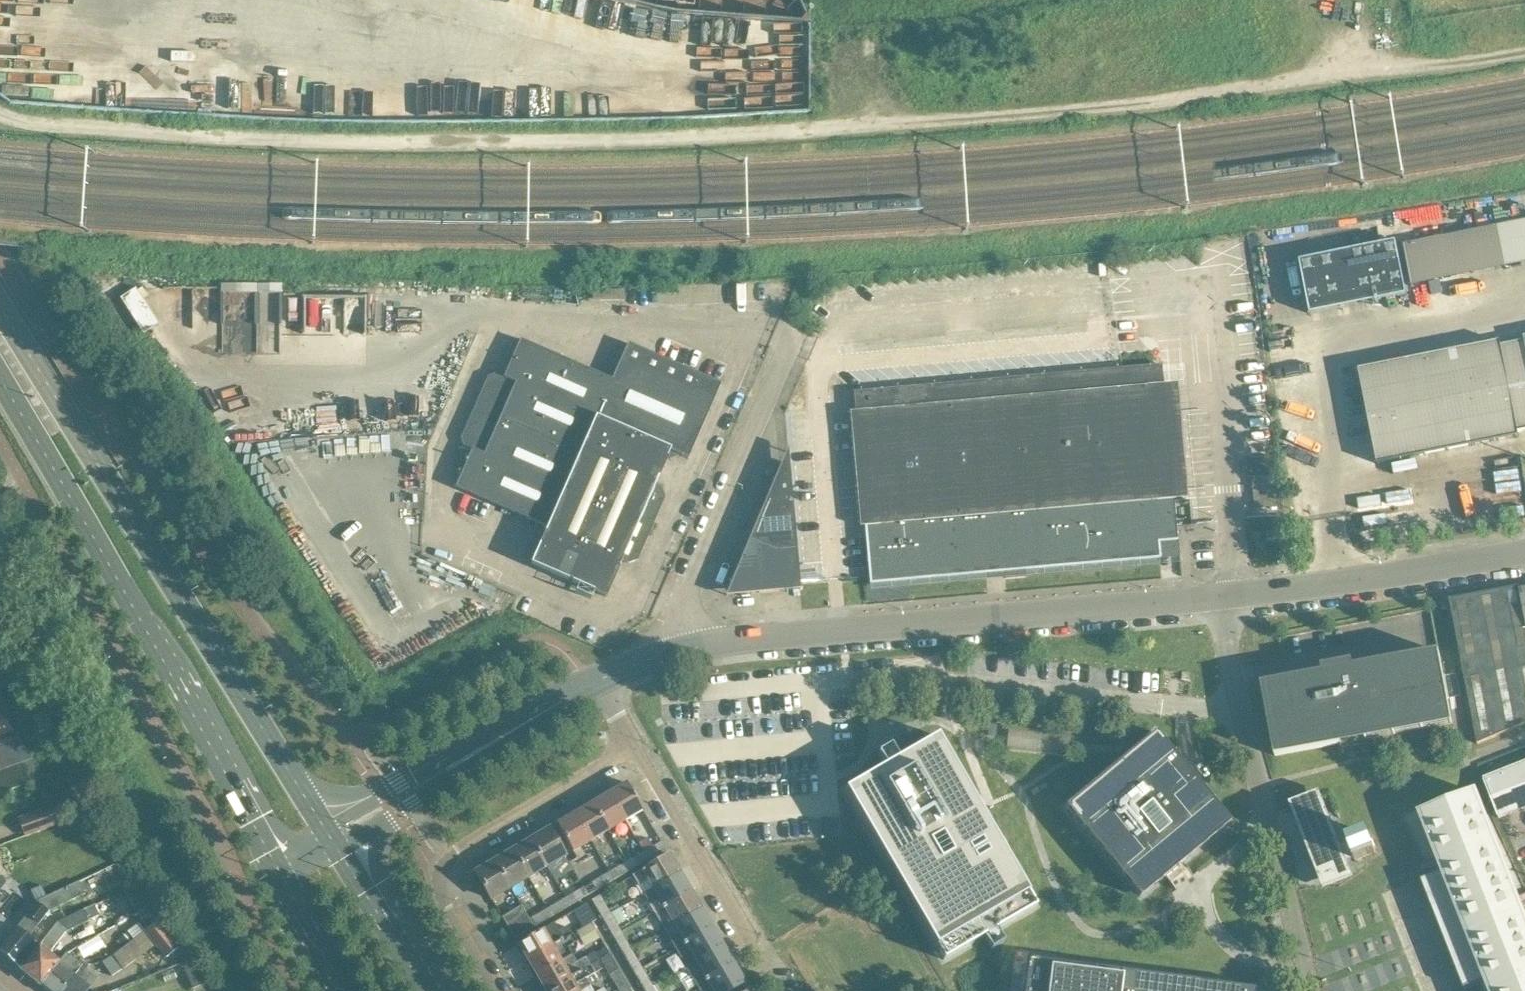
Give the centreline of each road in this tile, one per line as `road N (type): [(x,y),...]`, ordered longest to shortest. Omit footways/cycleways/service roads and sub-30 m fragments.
road 1 (track): [(0,114),(315,141),(633,141),(1074,110),(1524,53)]
road 2 (secondary): [(321,822),(0,307)]
road 3 (secondary): [(0,379),(275,867)]
road 4 (unclassified): [(679,651),(1222,599)]
road 5 (unclassified): [(1222,599),(1235,694),(1311,990)]
road 6 (residential): [(495,990),(443,899),(443,868),(631,750)]
road 7 (unclassified): [(679,651),(683,595),(791,336)]
road 8 (unclassified): [(1222,599),(1524,552)]
road 9 (residential): [(631,750),(772,990)]
road 10 (unclassified): [(501,738),(440,758),(321,822)]
road 11 (unclassified): [(339,851),(501,738)]
road 12 (secondary): [(426,990),(339,851)]
road 13 (secondary): [(275,867),(343,990)]

